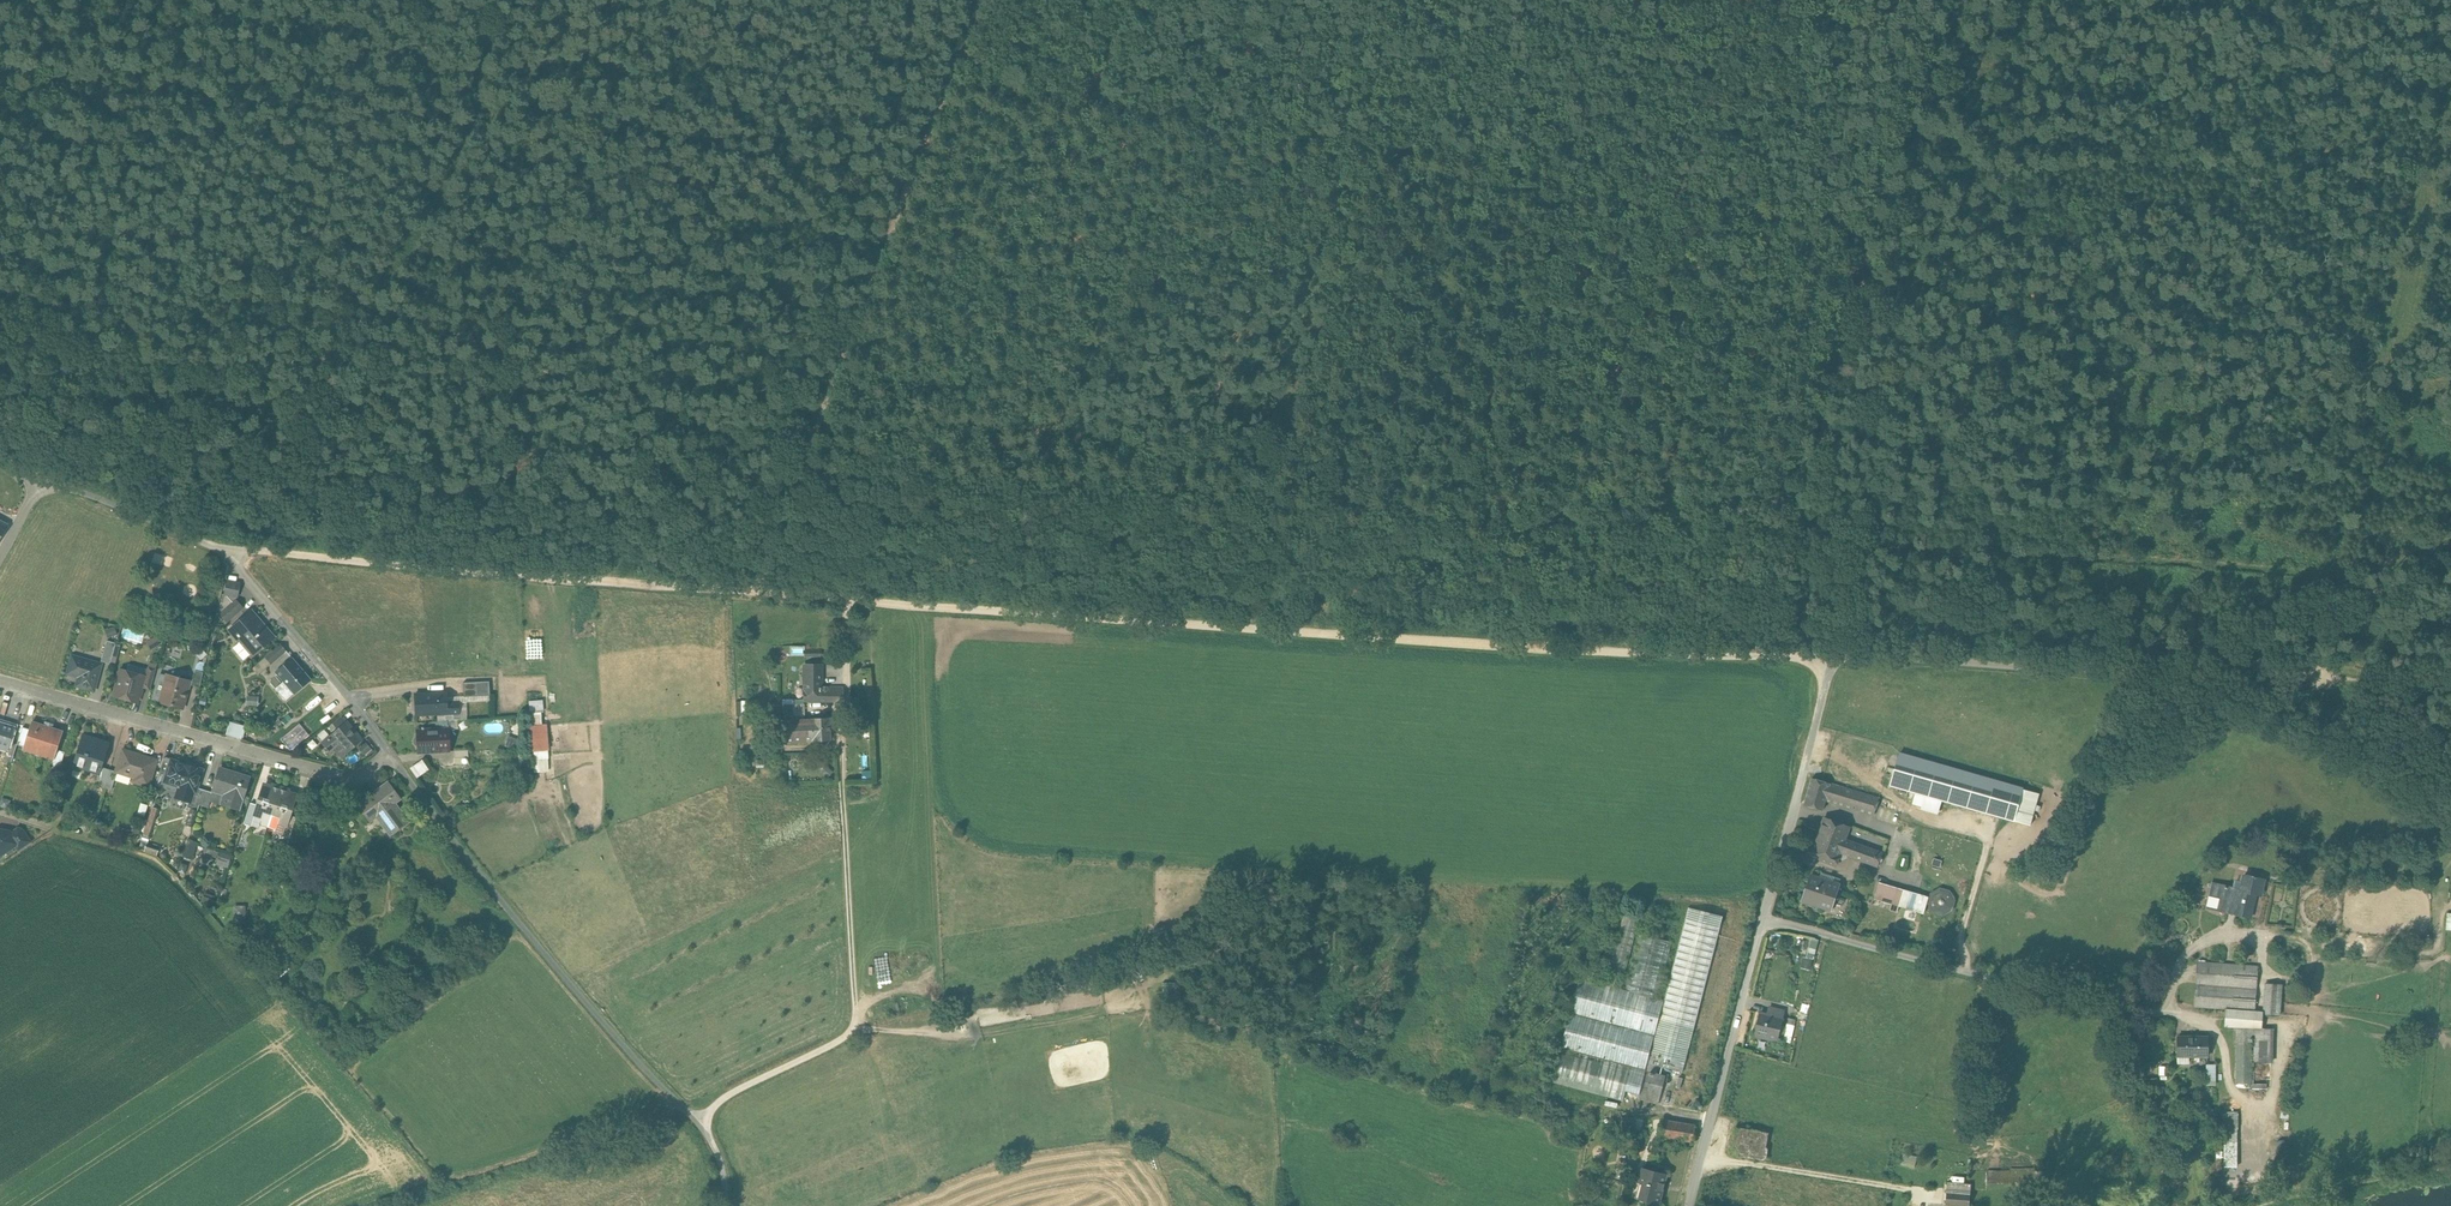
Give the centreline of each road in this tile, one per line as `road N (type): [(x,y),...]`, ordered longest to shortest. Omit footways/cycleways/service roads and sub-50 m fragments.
road 1 (track): [(218,541),(1294,631),(1808,655)]
road 2 (track): [(1814,522),(782,473)]
road 3 (residential): [(46,478),(218,541),(389,753),(351,778),(0,682)]
road 4 (track): [(782,473),(629,399),(381,315),(0,152)]
road 5 (track): [(2450,527),(2385,549),(2278,557),(1903,538),(1814,522)]
road 6 (track): [(389,753),(498,896),(726,1155),(727,1205)]
road 7 (track): [(1966,0),(1920,95),(1874,230),(1825,409),(1814,522)]
road 8 (track): [(973,0),(782,473)]
road 9 (residential): [(1767,918),(2157,1006)]
road 10 (track): [(1808,655),(2108,667),(2185,654)]
road 11 (residential): [(1698,1205),(1767,918)]
road 12 (track): [(2185,654),(2247,626),(2450,564)]
road 13 (residential): [(1767,918),(1836,656)]
road 14 (track): [(2185,654),(2450,683)]
road 15 (track): [(1814,522),(1808,655)]
road 16 (track): [(782,473),(750,589)]

